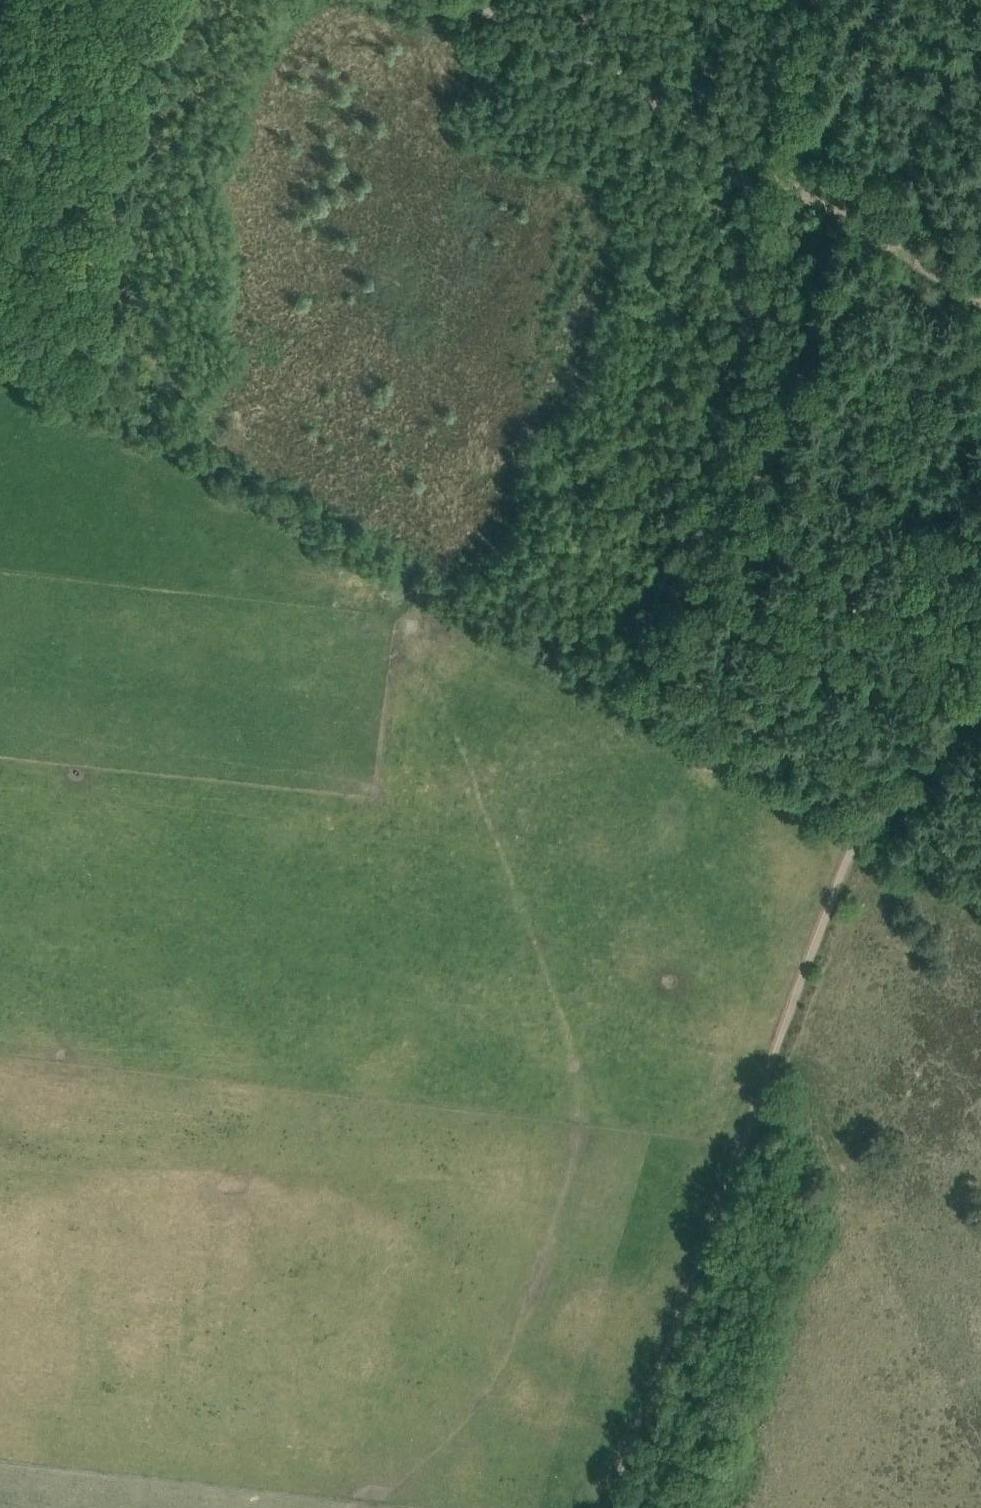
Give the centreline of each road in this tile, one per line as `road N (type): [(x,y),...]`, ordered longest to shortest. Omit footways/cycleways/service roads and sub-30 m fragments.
road 1 (track): [(980,300),(479,0)]

